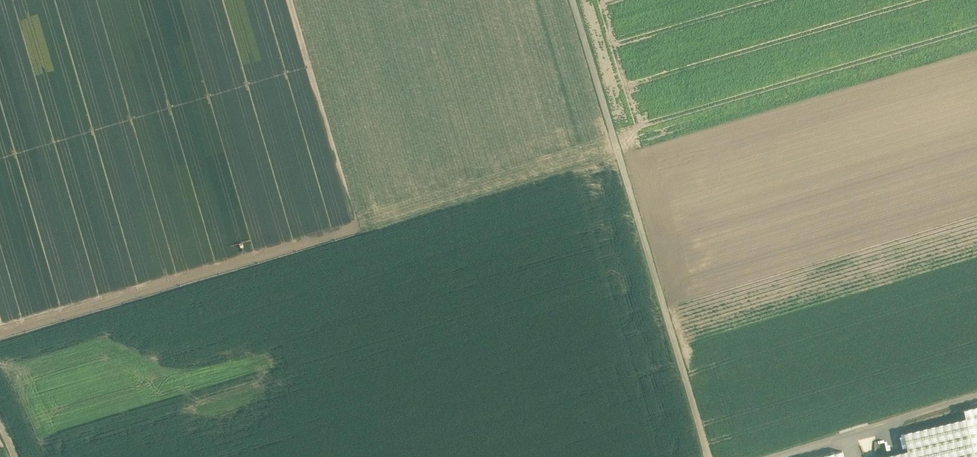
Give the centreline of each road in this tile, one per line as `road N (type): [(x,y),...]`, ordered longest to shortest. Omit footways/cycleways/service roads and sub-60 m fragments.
road 1 (unclassified): [(576,0),(710,456)]
road 2 (track): [(774,456),(976,398)]

